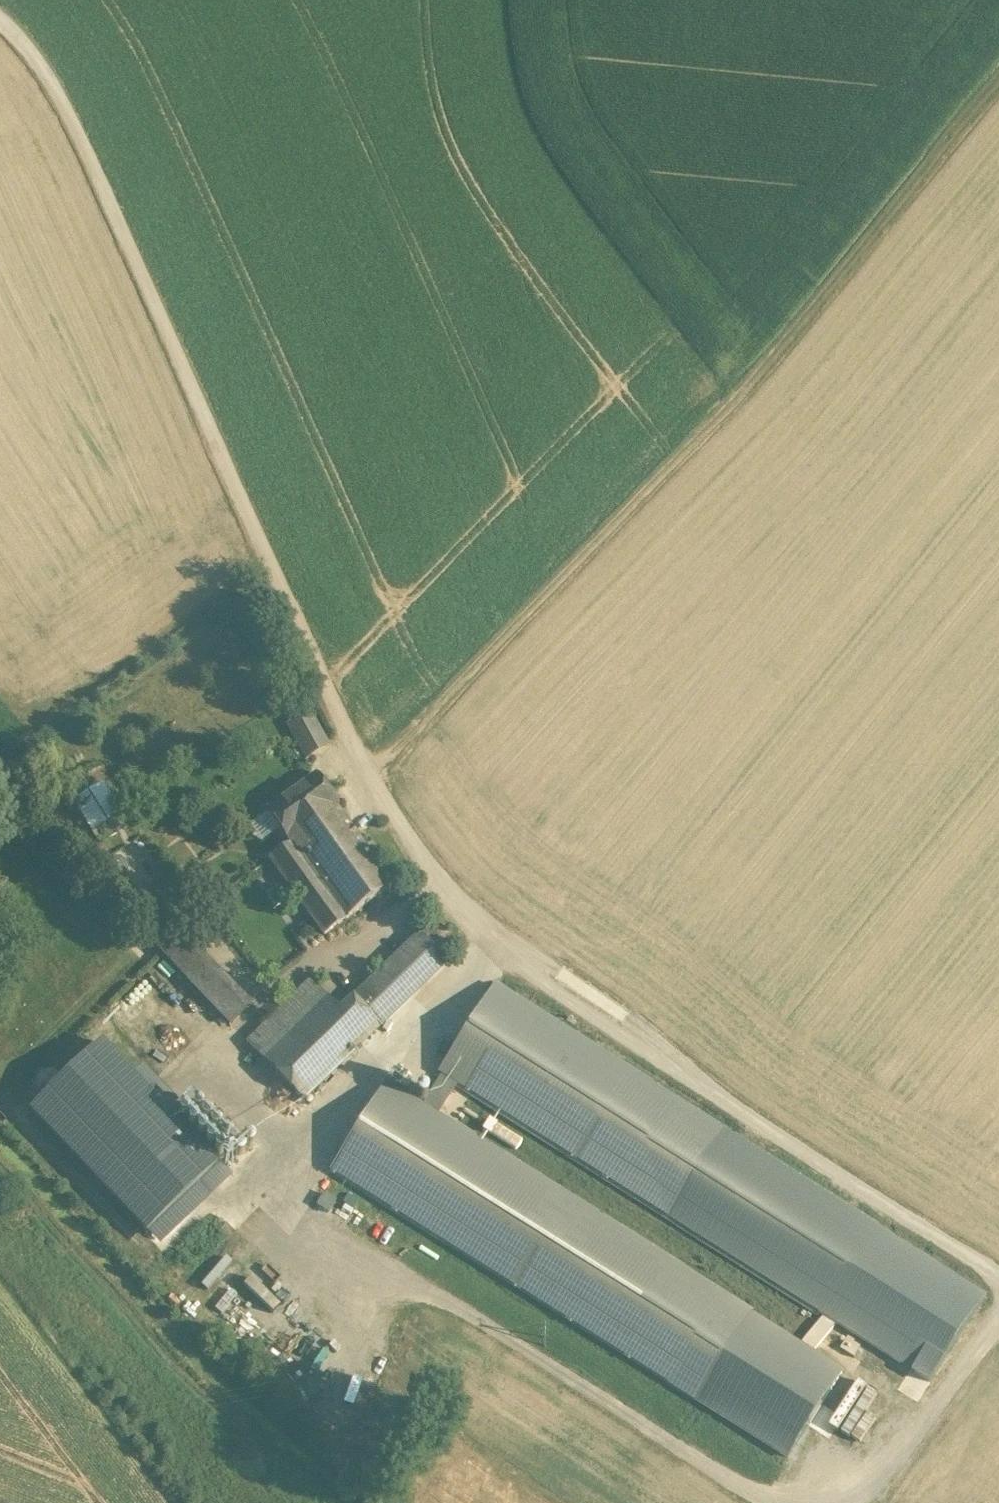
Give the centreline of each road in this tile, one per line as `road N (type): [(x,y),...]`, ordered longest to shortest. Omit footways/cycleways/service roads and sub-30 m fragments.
road 1 (track): [(369,775),(744,390),(998,83)]
road 2 (track): [(0,18),(369,775)]
road 3 (track): [(369,775),(473,925),(998,1275)]
road 4 (track): [(488,935),(240,1260)]
road 5 (track): [(171,1037),(295,1187)]

